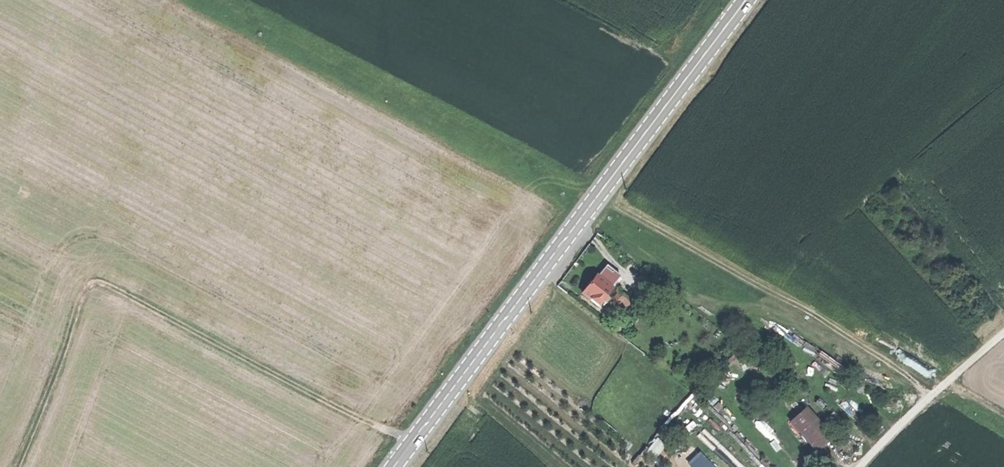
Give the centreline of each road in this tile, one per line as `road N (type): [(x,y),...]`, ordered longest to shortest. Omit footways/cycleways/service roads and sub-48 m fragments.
road 1 (secondary): [(745,0),(392,466)]
road 2 (track): [(424,445),(103,284),(79,300),(16,466)]

